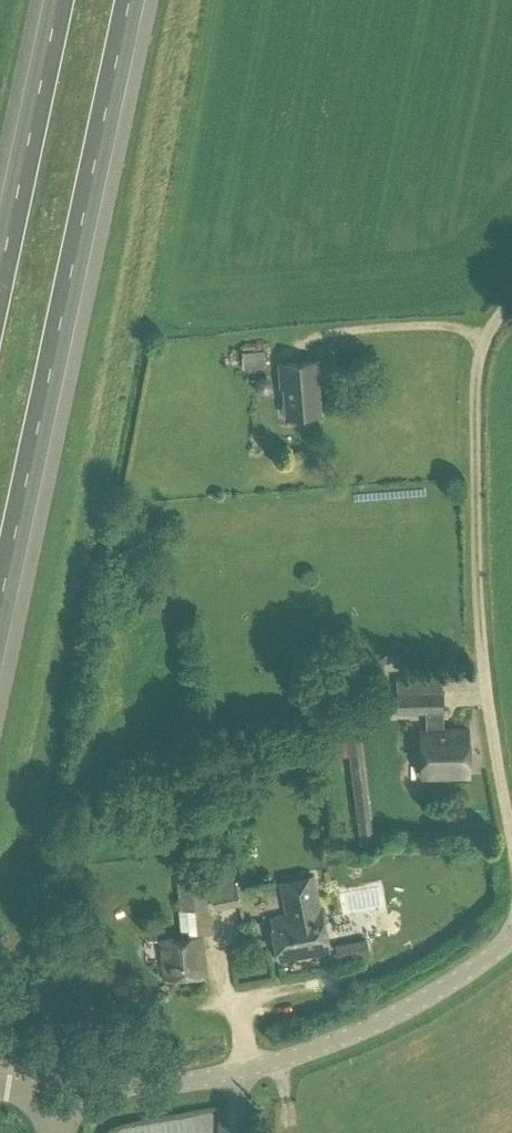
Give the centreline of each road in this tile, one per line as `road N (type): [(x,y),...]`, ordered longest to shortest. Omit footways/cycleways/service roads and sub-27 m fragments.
road 1 (trunk): [(0,604),(129,0)]
road 2 (unclassified): [(511,831),(477,623),(460,374),(511,283)]
road 3 (unclassified): [(64,1096),(278,1068),(430,994),(511,933)]
road 4 (trunk): [(58,0),(0,273)]

